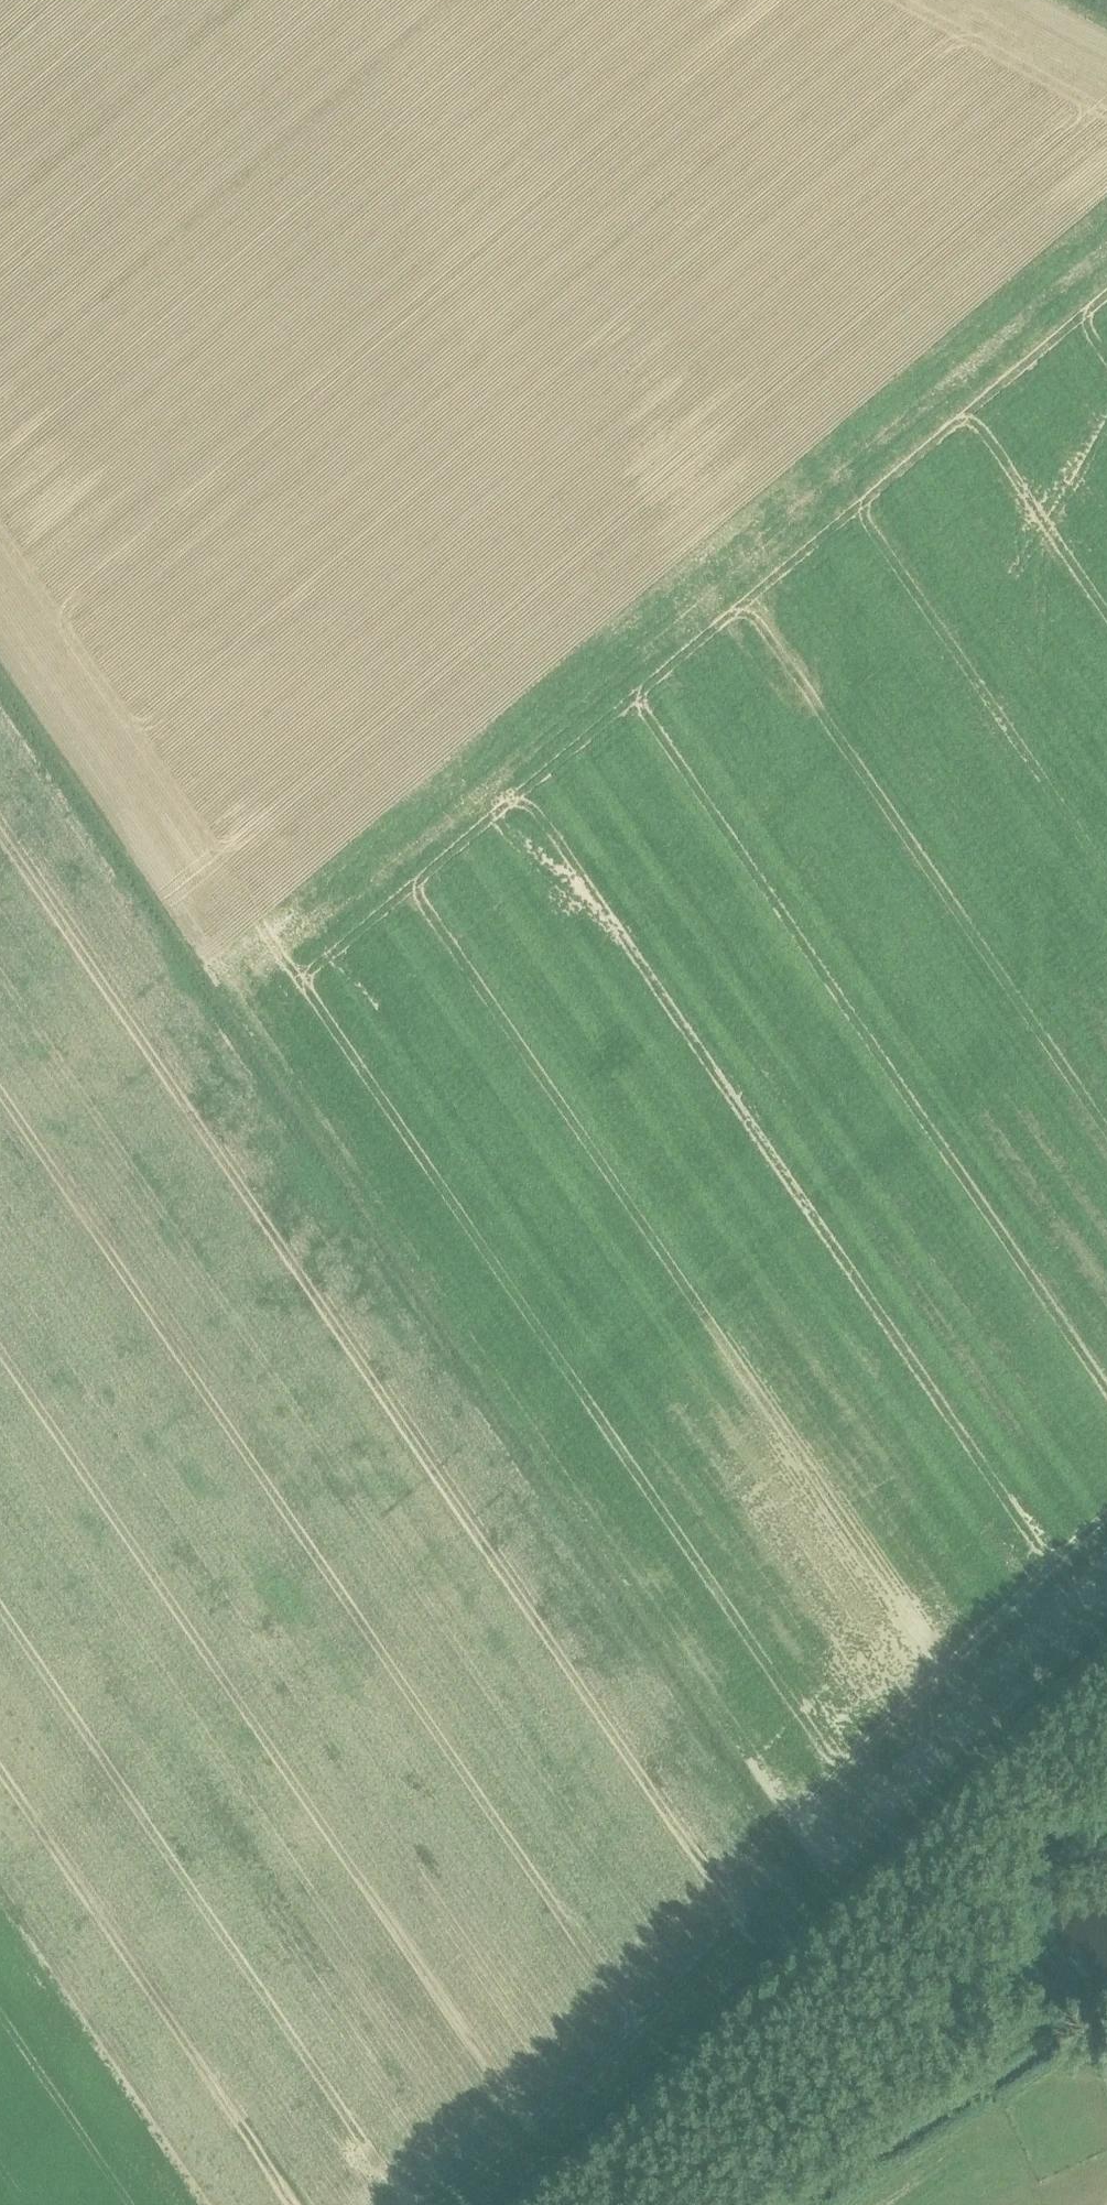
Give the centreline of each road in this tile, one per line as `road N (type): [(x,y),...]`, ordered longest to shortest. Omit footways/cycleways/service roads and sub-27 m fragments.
road 1 (unclassified): [(532,2204),(1106,1676)]

